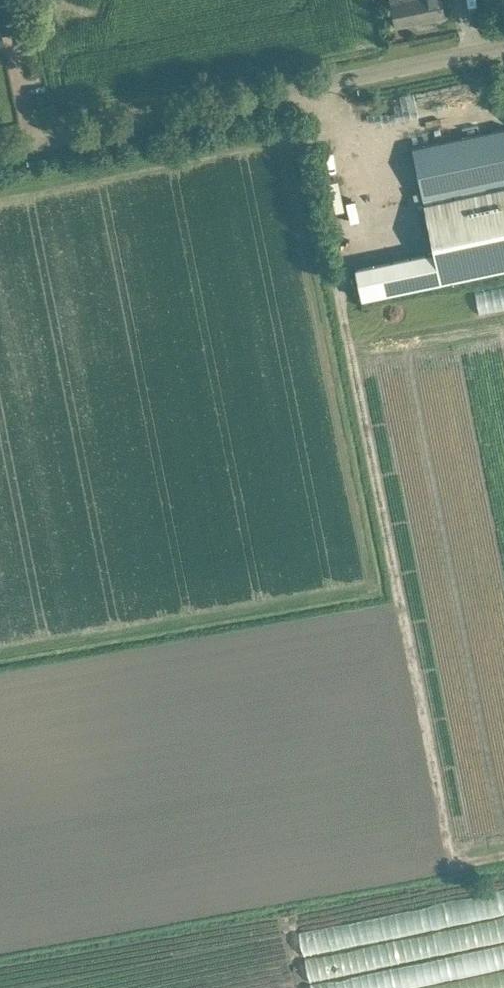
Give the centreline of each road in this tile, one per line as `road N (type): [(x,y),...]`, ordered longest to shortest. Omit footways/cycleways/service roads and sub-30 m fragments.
road 1 (unclassified): [(0,165),(503,58)]

